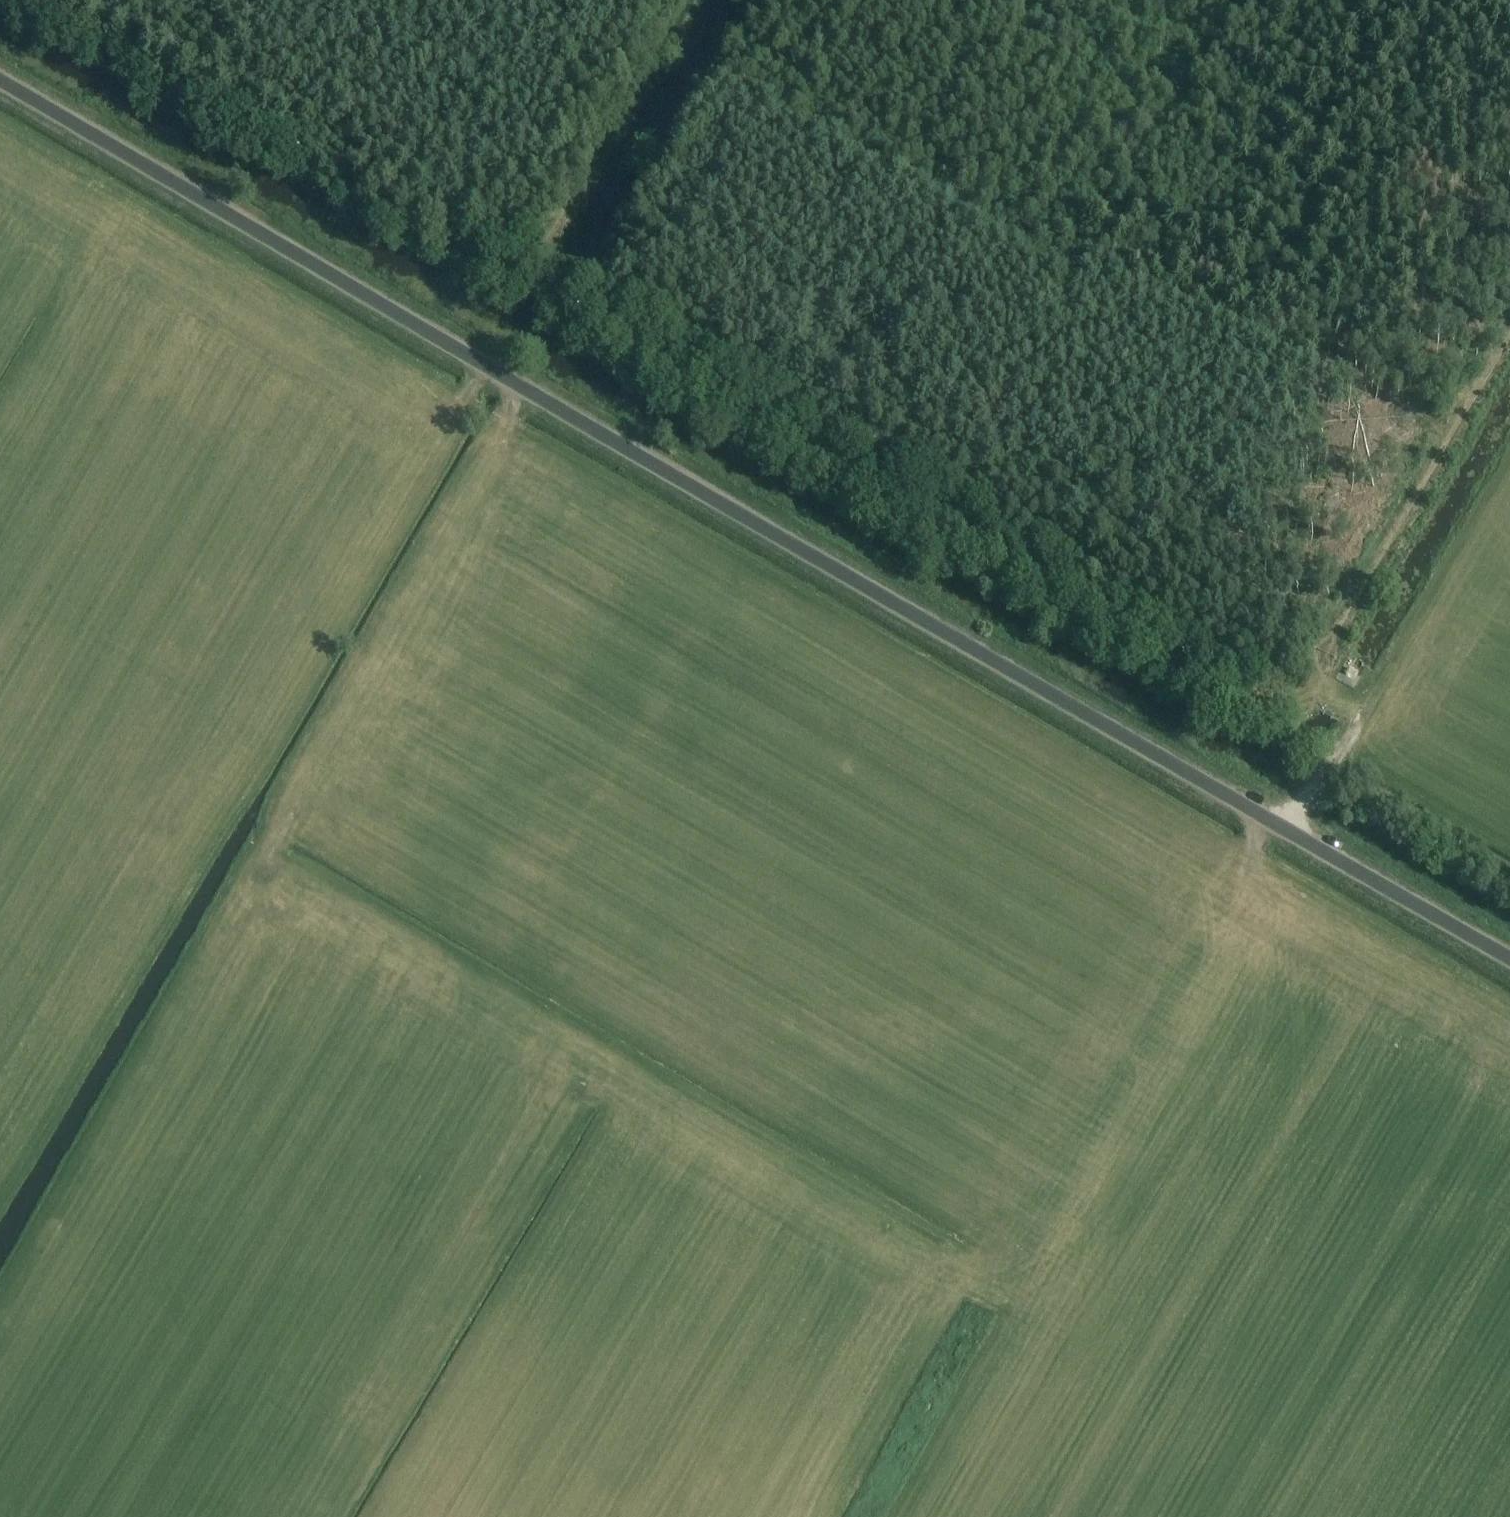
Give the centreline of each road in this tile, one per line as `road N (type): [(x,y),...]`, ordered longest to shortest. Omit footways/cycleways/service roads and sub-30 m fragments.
road 1 (unclassified): [(1509,957),(0,82)]
road 2 (track): [(1294,831),(1353,723),(1334,679),(1337,628),(1509,331)]
road 3 (track): [(756,0),(591,285)]
road 4 (track): [(685,0),(545,239)]

